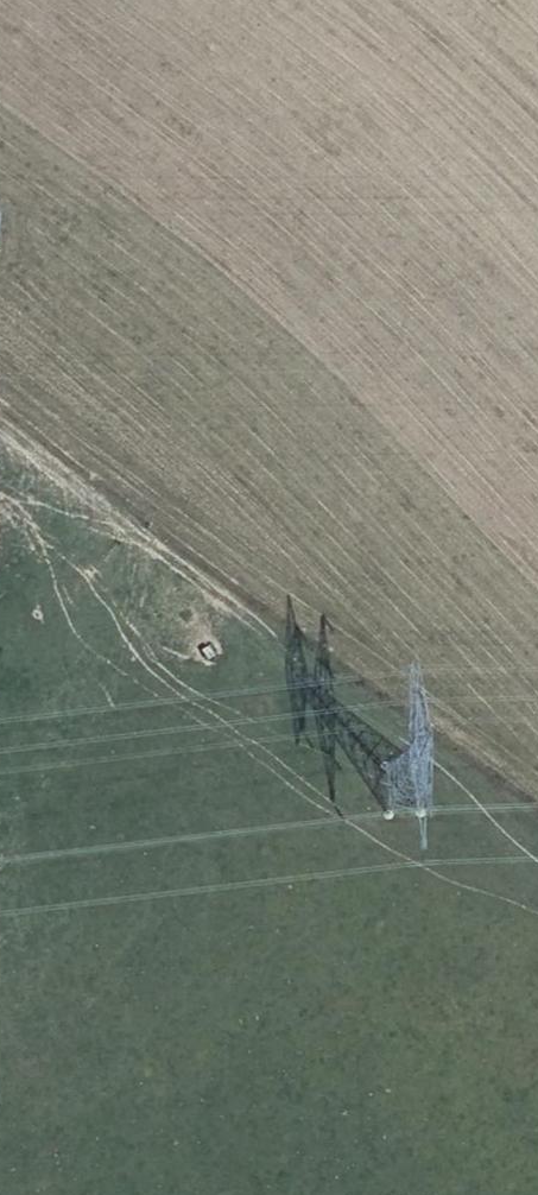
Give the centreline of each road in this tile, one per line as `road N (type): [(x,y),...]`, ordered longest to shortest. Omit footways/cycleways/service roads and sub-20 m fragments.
road 1 (track): [(0,421),(459,778)]

